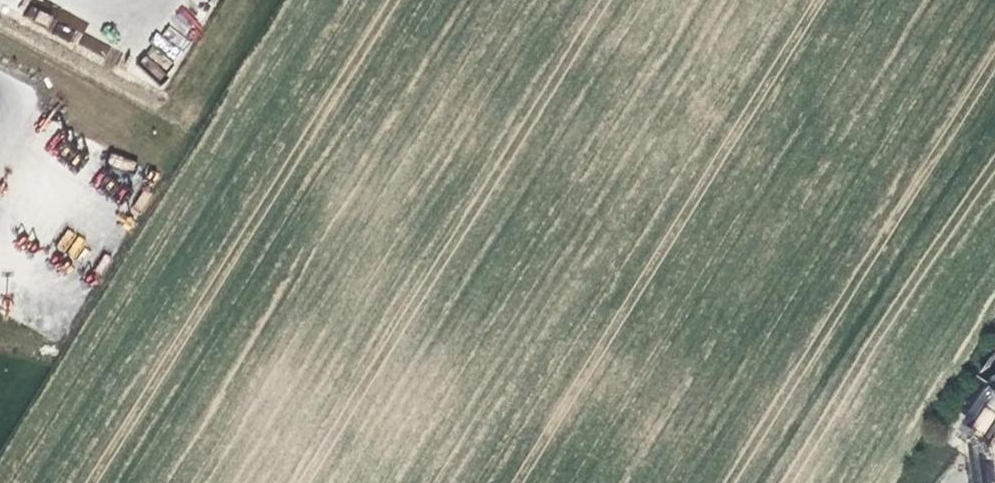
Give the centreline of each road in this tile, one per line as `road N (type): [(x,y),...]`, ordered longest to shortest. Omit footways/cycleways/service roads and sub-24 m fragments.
road 1 (track): [(0,416),(261,0)]

